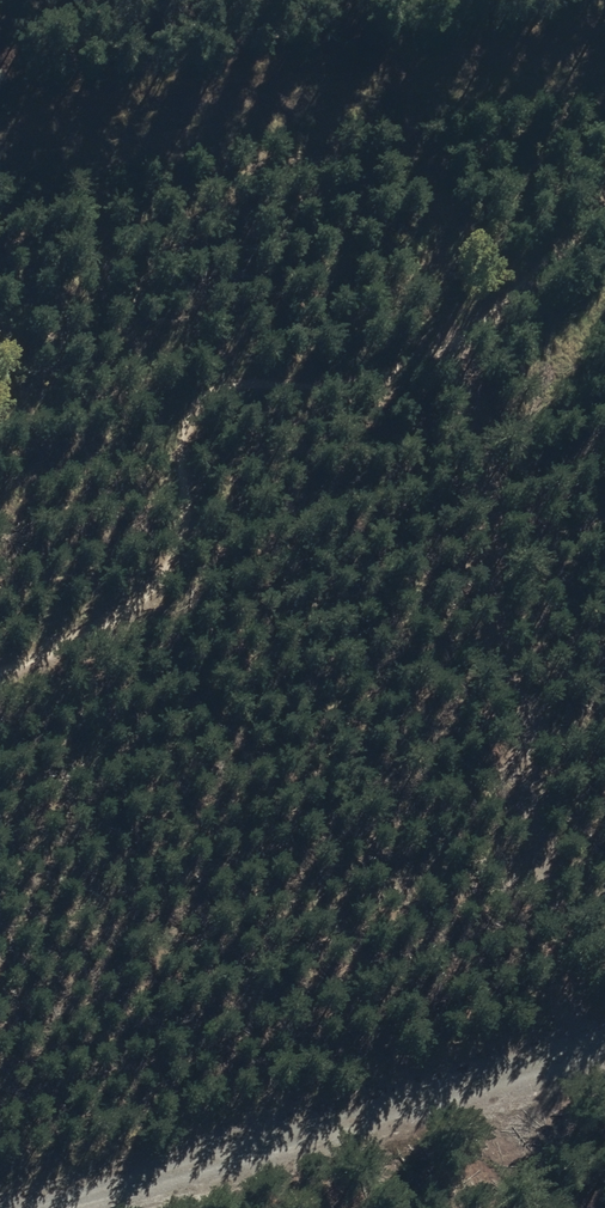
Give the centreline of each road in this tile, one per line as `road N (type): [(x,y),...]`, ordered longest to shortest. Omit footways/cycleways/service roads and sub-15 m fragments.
road 1 (track): [(395,69),(455,338),(578,1053)]
road 2 (unclassified): [(0,130),(604,39)]
road 3 (unclassified): [(39,1207),(604,1045)]

